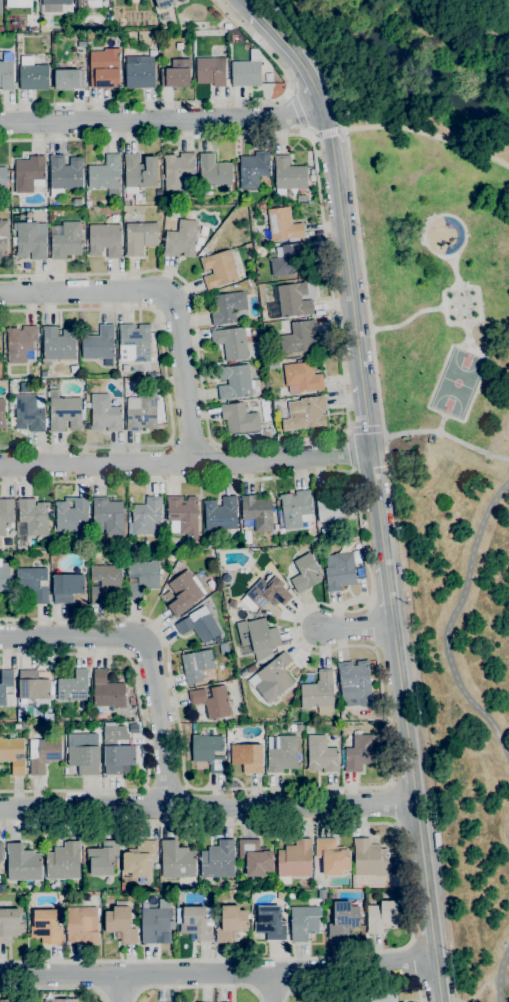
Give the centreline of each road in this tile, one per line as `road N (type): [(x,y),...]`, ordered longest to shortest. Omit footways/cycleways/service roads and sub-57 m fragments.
road 1 (residential): [(0,976),(302,972),(435,957)]
road 2 (residential): [(0,810),(415,804)]
road 3 (residential): [(0,466),(193,464),(370,447)]
road 4 (residential): [(0,294),(173,291),(193,464)]
road 5 (residential): [(0,120),(324,112)]
road 6 (residential): [(0,637),(144,636),(166,808)]
road 7 (tertiary): [(324,112),(361,380)]

